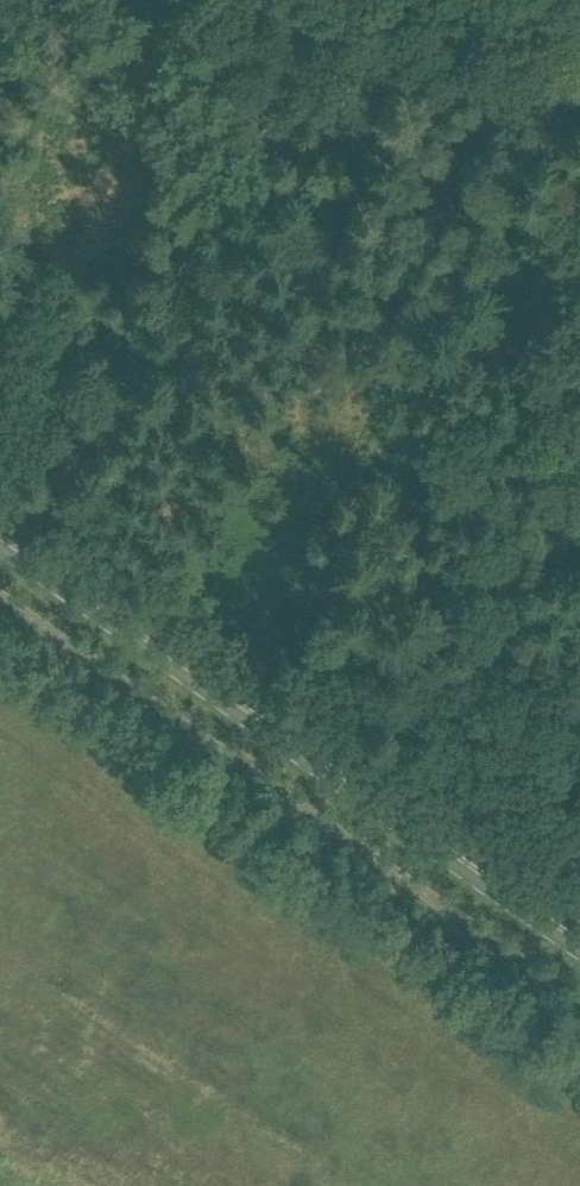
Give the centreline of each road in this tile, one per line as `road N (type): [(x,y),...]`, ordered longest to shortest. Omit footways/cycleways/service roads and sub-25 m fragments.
road 1 (primary): [(579,941),(0,538)]
road 2 (track): [(549,0),(267,526),(258,588)]

